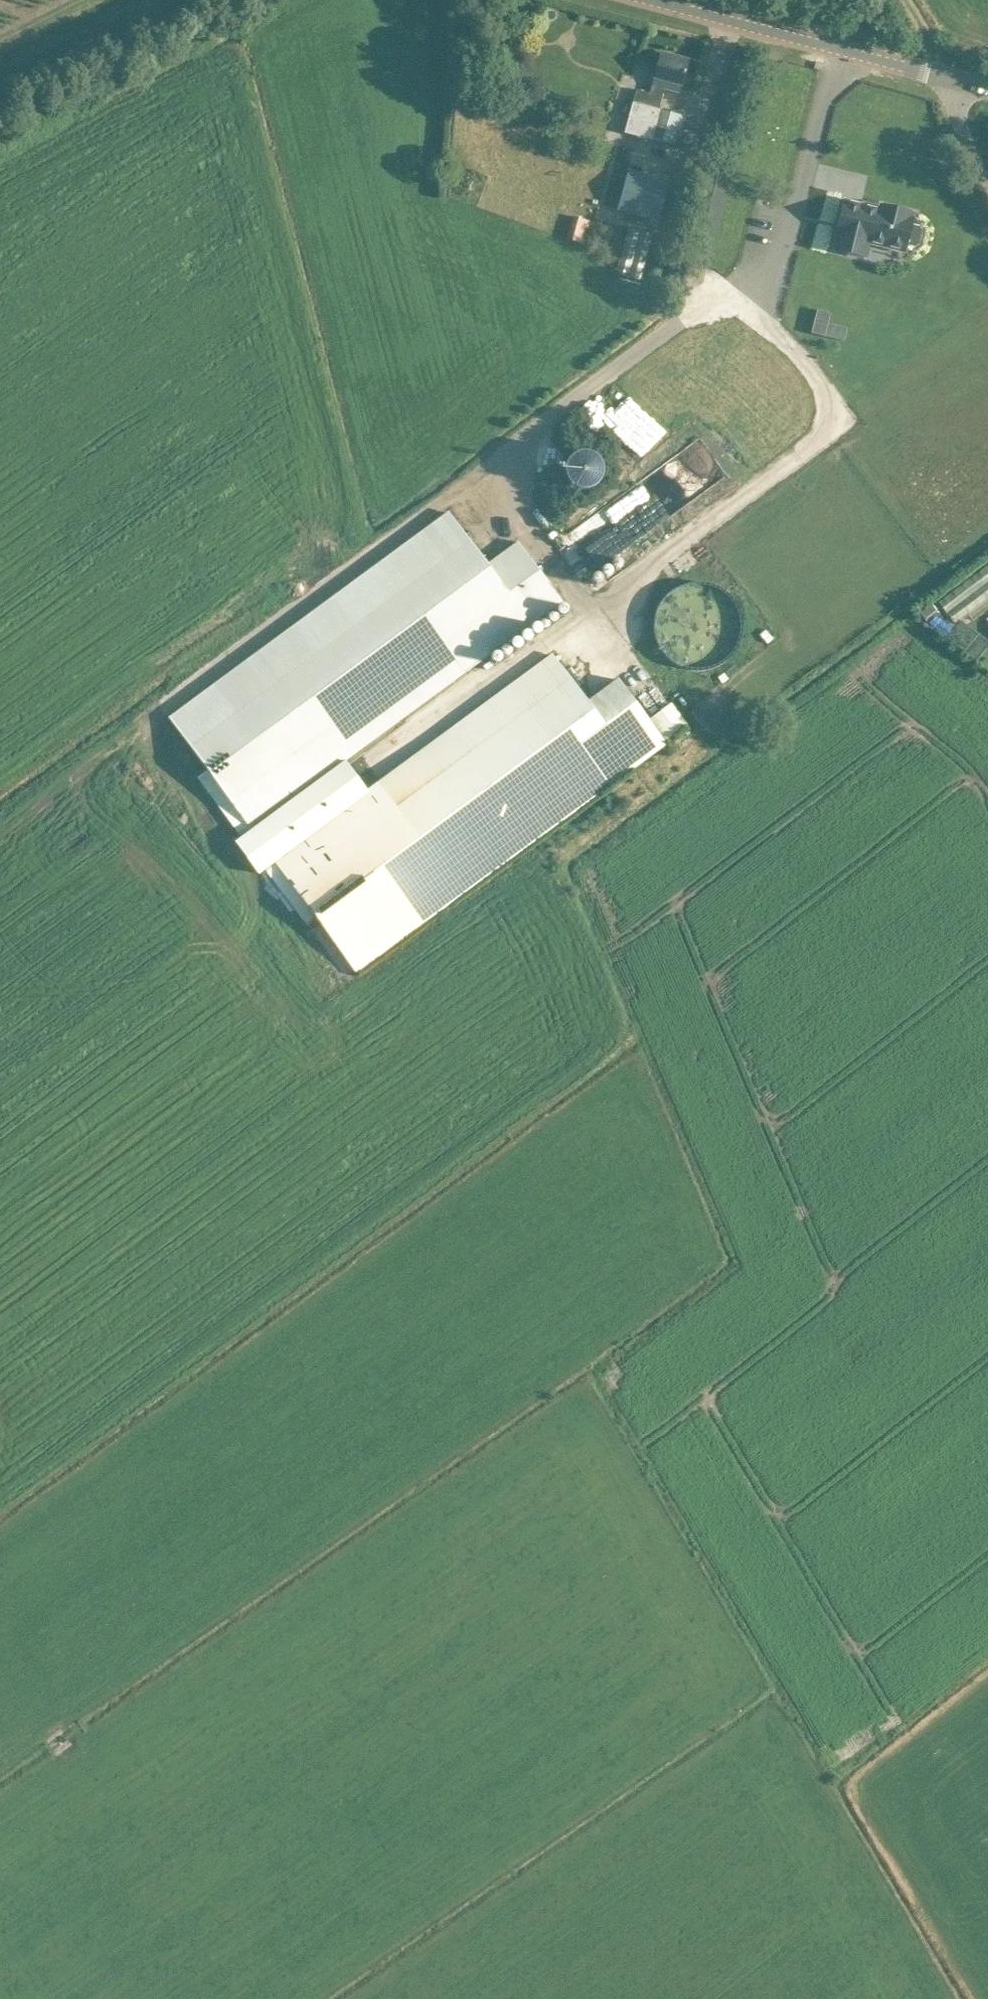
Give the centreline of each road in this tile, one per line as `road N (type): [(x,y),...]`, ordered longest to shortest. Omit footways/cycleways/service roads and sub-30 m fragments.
road 1 (tertiary): [(987,91),(642,0)]

